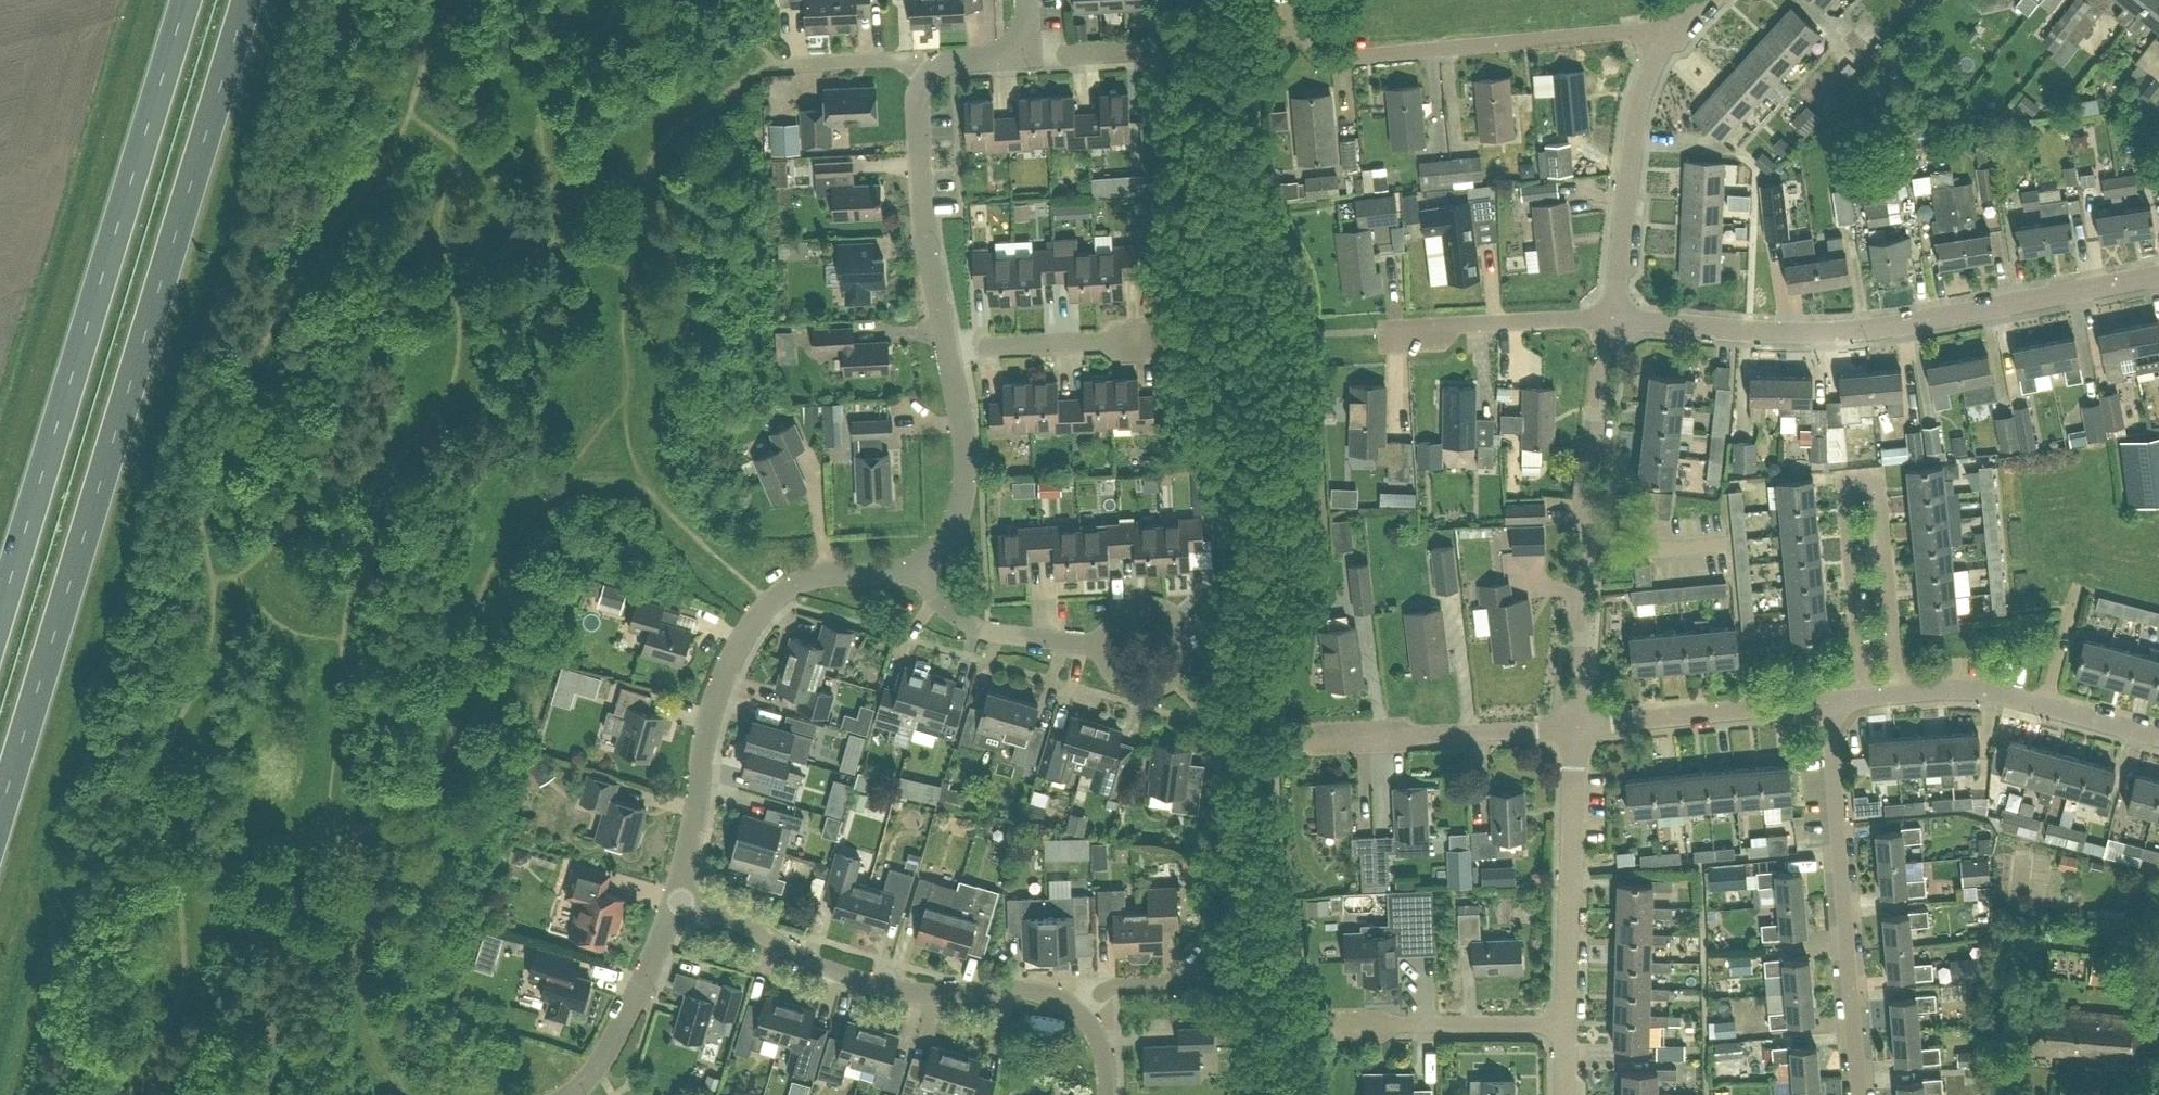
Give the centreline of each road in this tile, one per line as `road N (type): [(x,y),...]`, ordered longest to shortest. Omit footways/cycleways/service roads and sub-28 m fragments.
road 1 (trunk): [(0,817),(248,0)]
road 2 (trunk): [(186,0),(0,615)]
road 3 (residential): [(1611,318),(1764,332),(1859,330),(2158,274)]
road 4 (residential): [(678,899),(702,742),(754,615),(791,585),(835,575),(920,579)]
road 5 (residential): [(1900,693),(1880,479),(1860,472),(1843,482),(1863,697)]
road 6 (residential): [(1082,1010),(1028,993),(875,985),(678,899)]
road 7 (residential): [(1575,726),(1611,318)]
road 8 (residential): [(1664,37),(1639,31),(1351,57),(1322,49),(1304,32),(1300,0)]
road 9 (residential): [(1859,1094),(1829,701)]
road 10 (residential): [(1565,1021),(1575,726)]
road 11 (residential): [(1611,318),(1633,129),(1664,37)]
road 12 (residential): [(948,352),(922,219),(923,74)]
road 13 (residential): [(1300,741),(1575,726)]
road 14 (residential): [(1900,693),(1979,693),(2158,737)]
road 15 (residential): [(1575,726),(1829,701)]
road 16 (residential): [(1320,1025),(1565,1021)]
road 17 (residential): [(920,579),(966,495),(948,352)]
road 18 (residential): [(1102,643),(1108,669),(1128,686),(1154,689),(1177,676),(1187,651),(1182,625),(1162,608),(1135,605),(1112,619)]
road 19 (residential): [(565,1094),(627,1019),(678,899)]
road 20 (residential): [(1401,329),(1611,318)]
road 21 (residential): [(948,352),(1150,342)]
road 22 (residential): [(920,579),(939,603),(974,625),(1102,643)]
road 23 (residential): [(785,63),(907,59),(923,74)]

